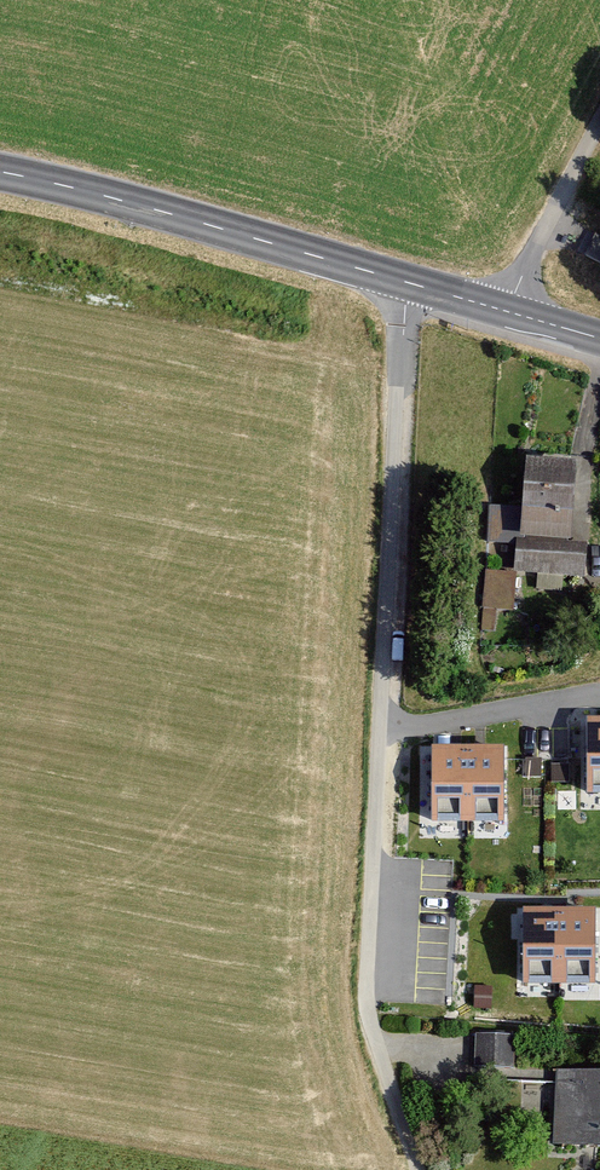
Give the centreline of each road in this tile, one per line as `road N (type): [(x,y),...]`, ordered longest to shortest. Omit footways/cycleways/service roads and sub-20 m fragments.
road 1 (residential): [(407,281),(366,985),(373,1034),(418,1169)]
road 2 (secondary): [(407,281),(0,172)]
road 3 (secondary): [(599,339),(407,281)]

